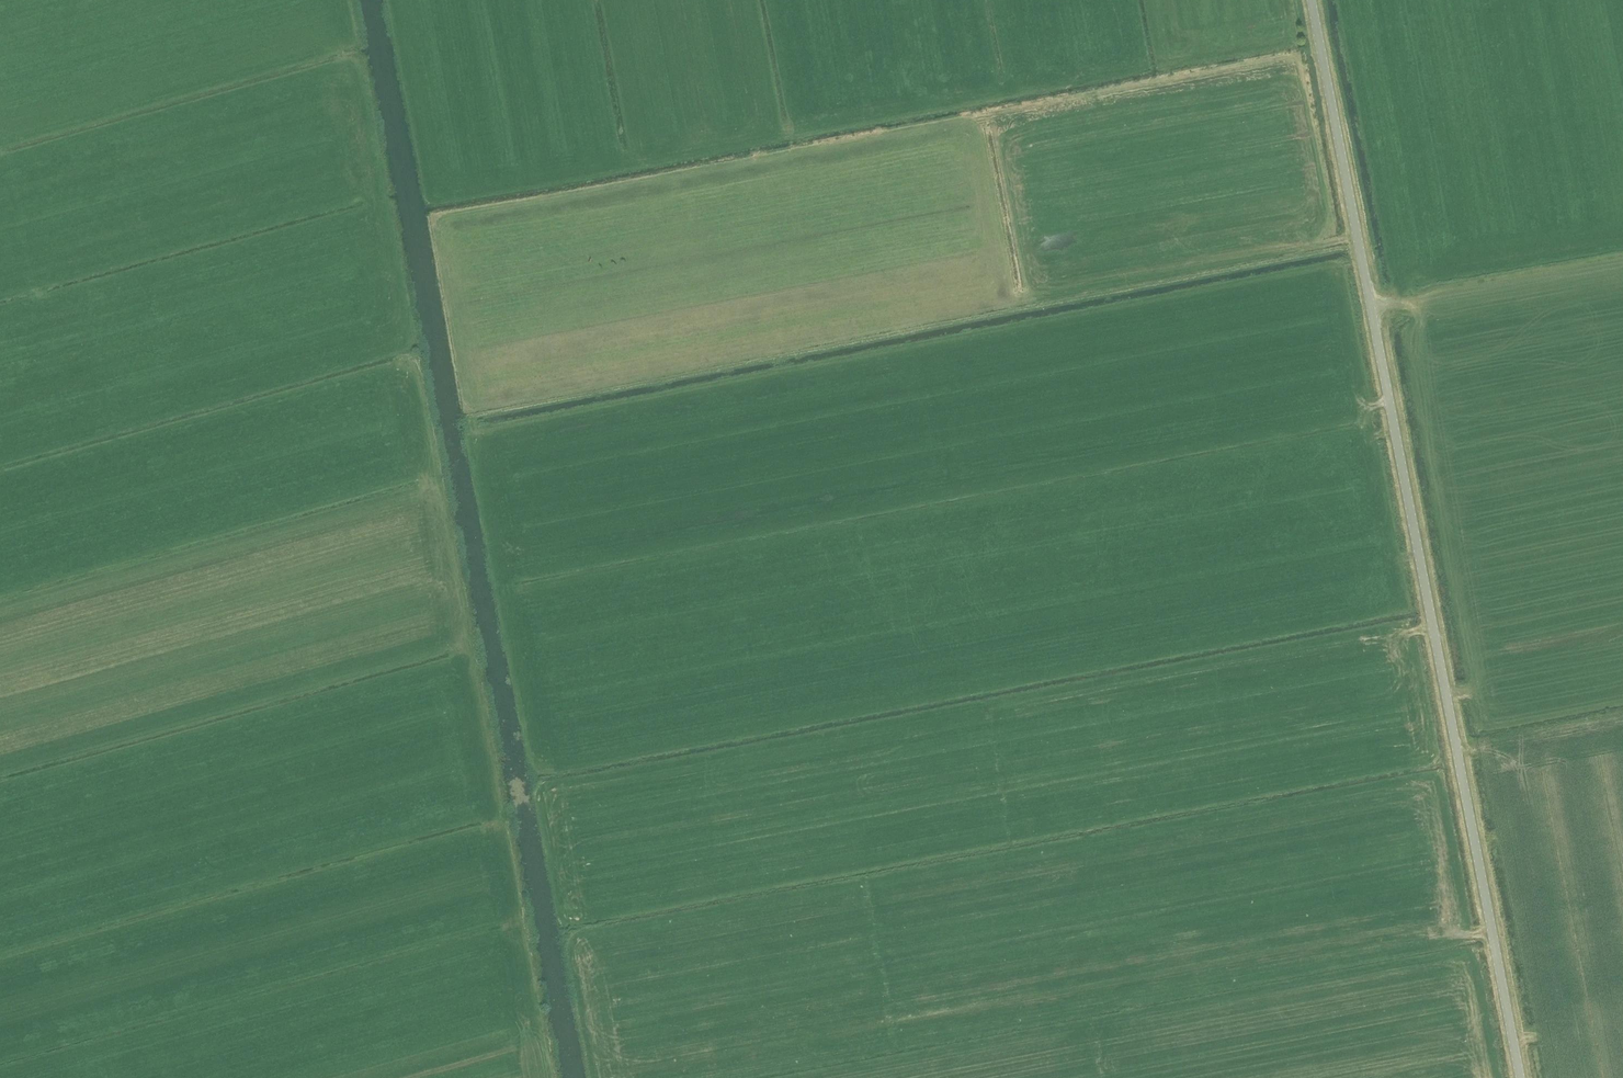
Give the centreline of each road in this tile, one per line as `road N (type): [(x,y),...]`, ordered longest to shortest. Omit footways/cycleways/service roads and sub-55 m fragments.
road 1 (tertiary): [(1520,1077),(1311,0)]

